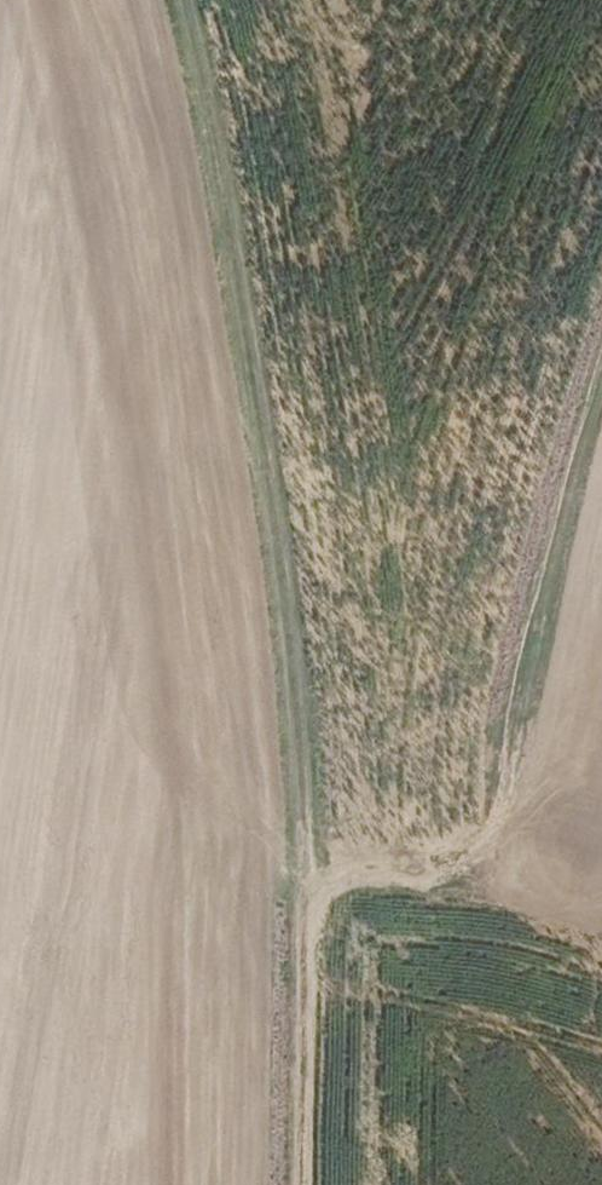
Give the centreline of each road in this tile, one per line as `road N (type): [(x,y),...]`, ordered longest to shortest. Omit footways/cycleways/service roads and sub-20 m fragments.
road 1 (track): [(180,0),(241,293),(284,579),(307,847),(292,1184)]
road 2 (track): [(306,862),(404,873),(489,860),(601,429)]

